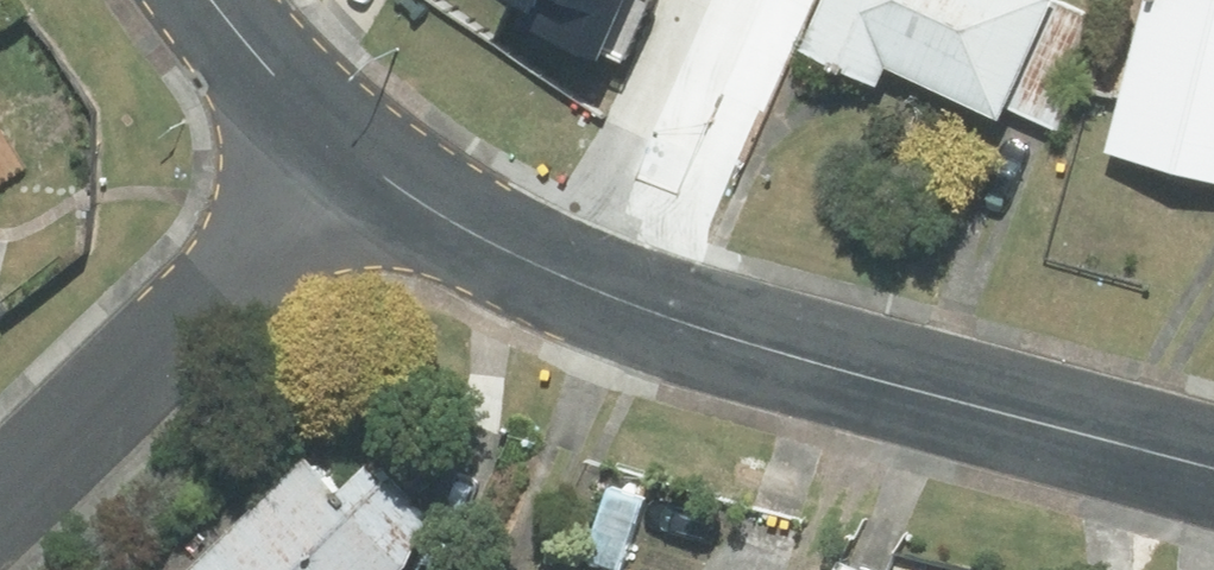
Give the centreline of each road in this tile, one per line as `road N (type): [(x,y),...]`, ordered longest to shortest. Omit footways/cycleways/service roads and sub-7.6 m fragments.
road 1 (tertiary): [(1213,467),(779,354),(643,310),(457,225),(353,157)]
road 2 (residential): [(0,500),(353,157)]
road 3 (tertiary): [(353,157),(212,0)]

